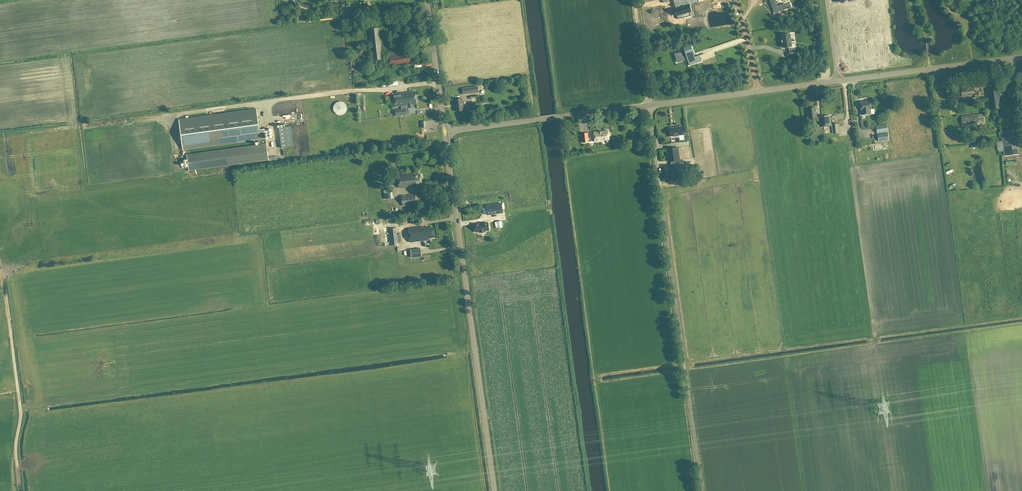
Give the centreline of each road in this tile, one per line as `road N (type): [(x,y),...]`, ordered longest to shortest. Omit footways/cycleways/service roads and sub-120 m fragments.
road 1 (tertiary): [(494,490),(445,132)]
road 2 (unclassified): [(758,92),(1021,58)]
road 3 (track): [(21,490),(21,408),(0,278)]
road 4 (unclassified): [(445,132),(649,106)]
road 5 (track): [(26,133),(158,116),(173,121),(178,155)]
road 6 (tertiary): [(445,132),(427,0)]

